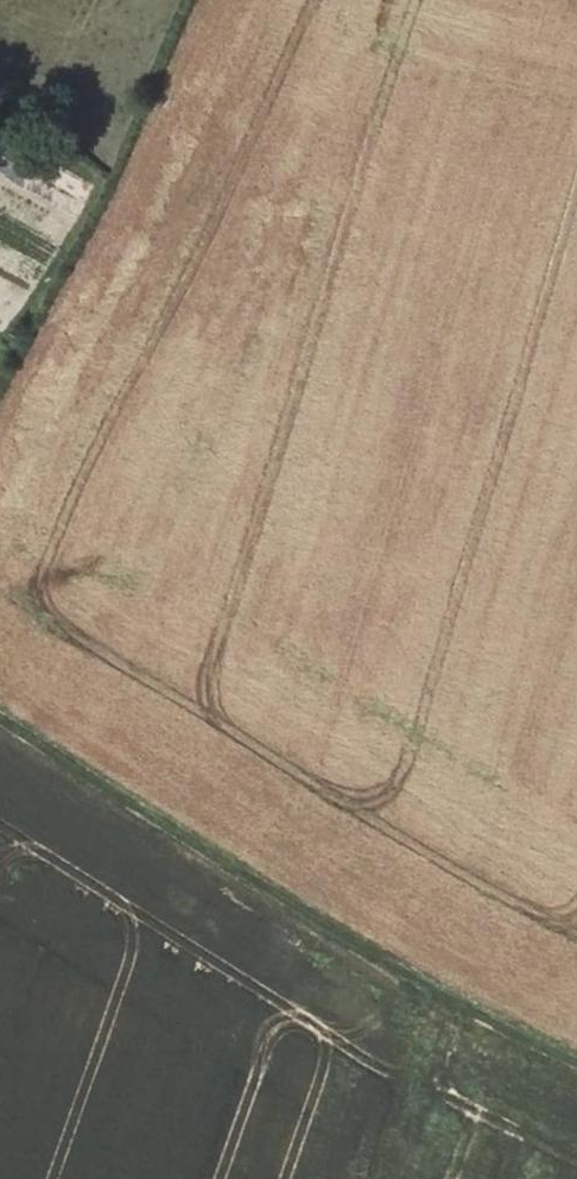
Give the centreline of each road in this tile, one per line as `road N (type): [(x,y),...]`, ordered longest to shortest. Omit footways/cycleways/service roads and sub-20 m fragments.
road 1 (track): [(576,1062),(430,990),(0,724)]

